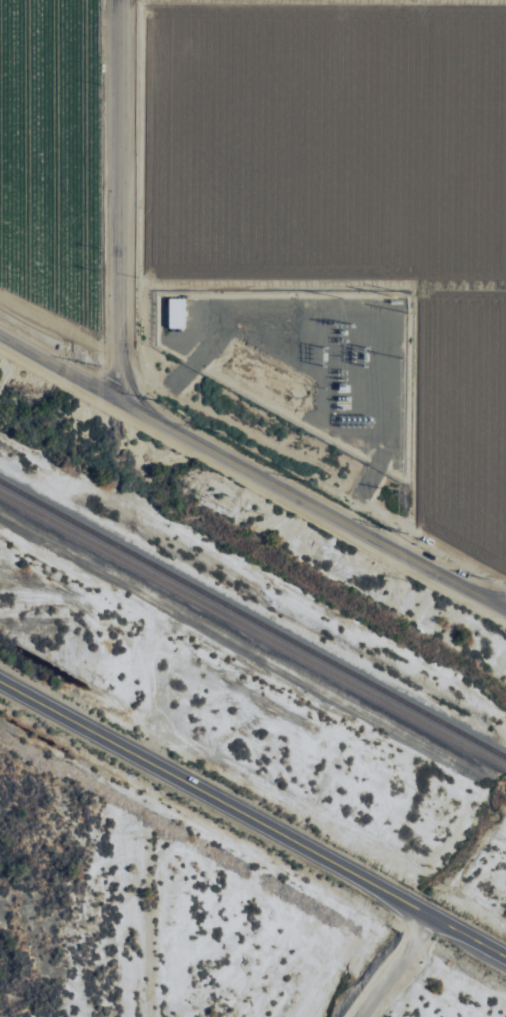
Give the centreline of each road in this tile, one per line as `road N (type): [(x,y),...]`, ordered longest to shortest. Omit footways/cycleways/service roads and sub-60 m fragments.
road 1 (residential): [(505,613),(0,328)]
road 2 (secondary): [(0,685),(505,961)]
road 3 (track): [(0,300),(66,338),(100,347),(100,0)]
road 4 (residential): [(118,0),(105,390)]

